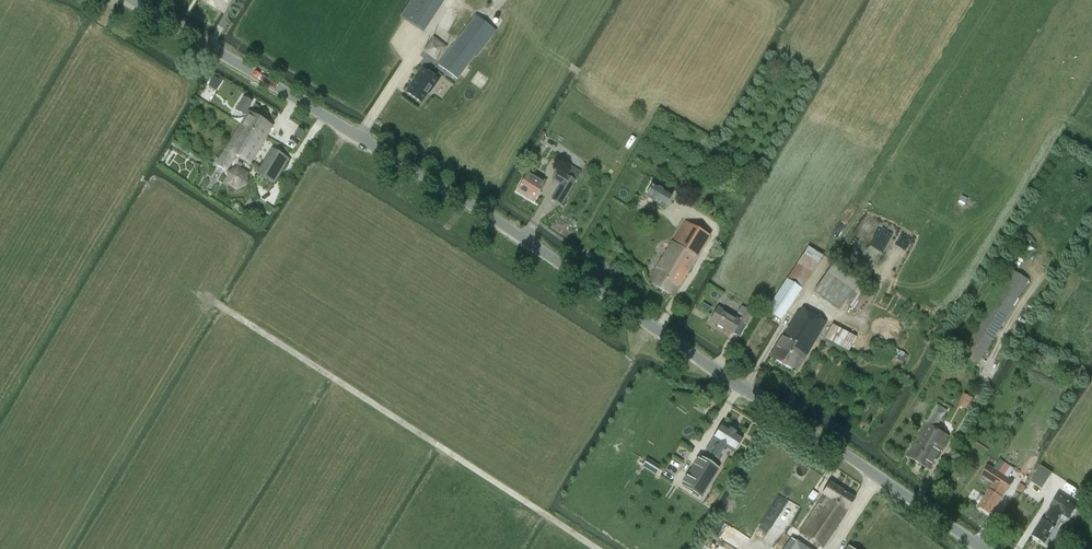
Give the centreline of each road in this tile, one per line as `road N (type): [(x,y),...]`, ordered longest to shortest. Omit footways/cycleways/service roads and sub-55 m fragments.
road 1 (tertiary): [(985,548),(488,215),(133,0)]

